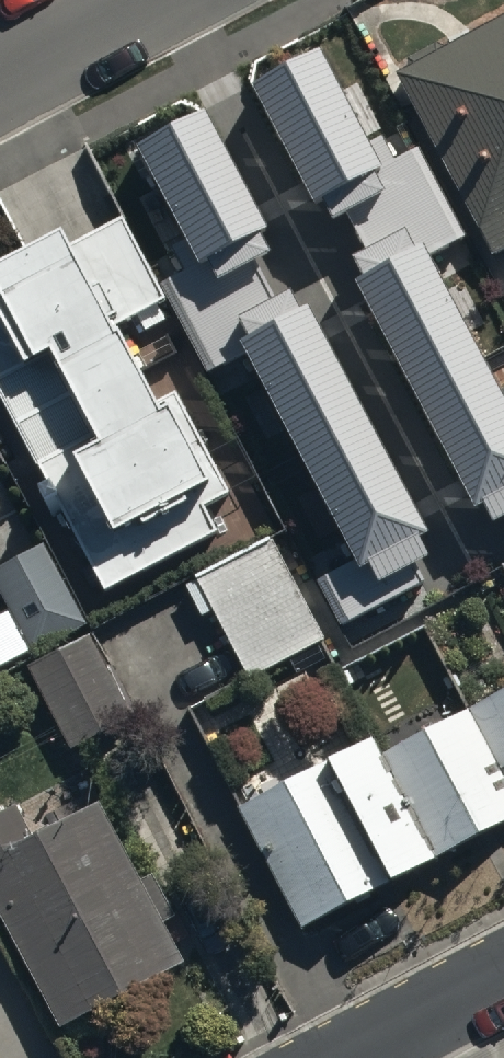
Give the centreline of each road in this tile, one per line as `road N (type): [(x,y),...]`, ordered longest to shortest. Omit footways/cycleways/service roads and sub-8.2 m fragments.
road 1 (residential): [(0,89),(167,0)]
road 2 (residential): [(355,1057),(503,980)]

